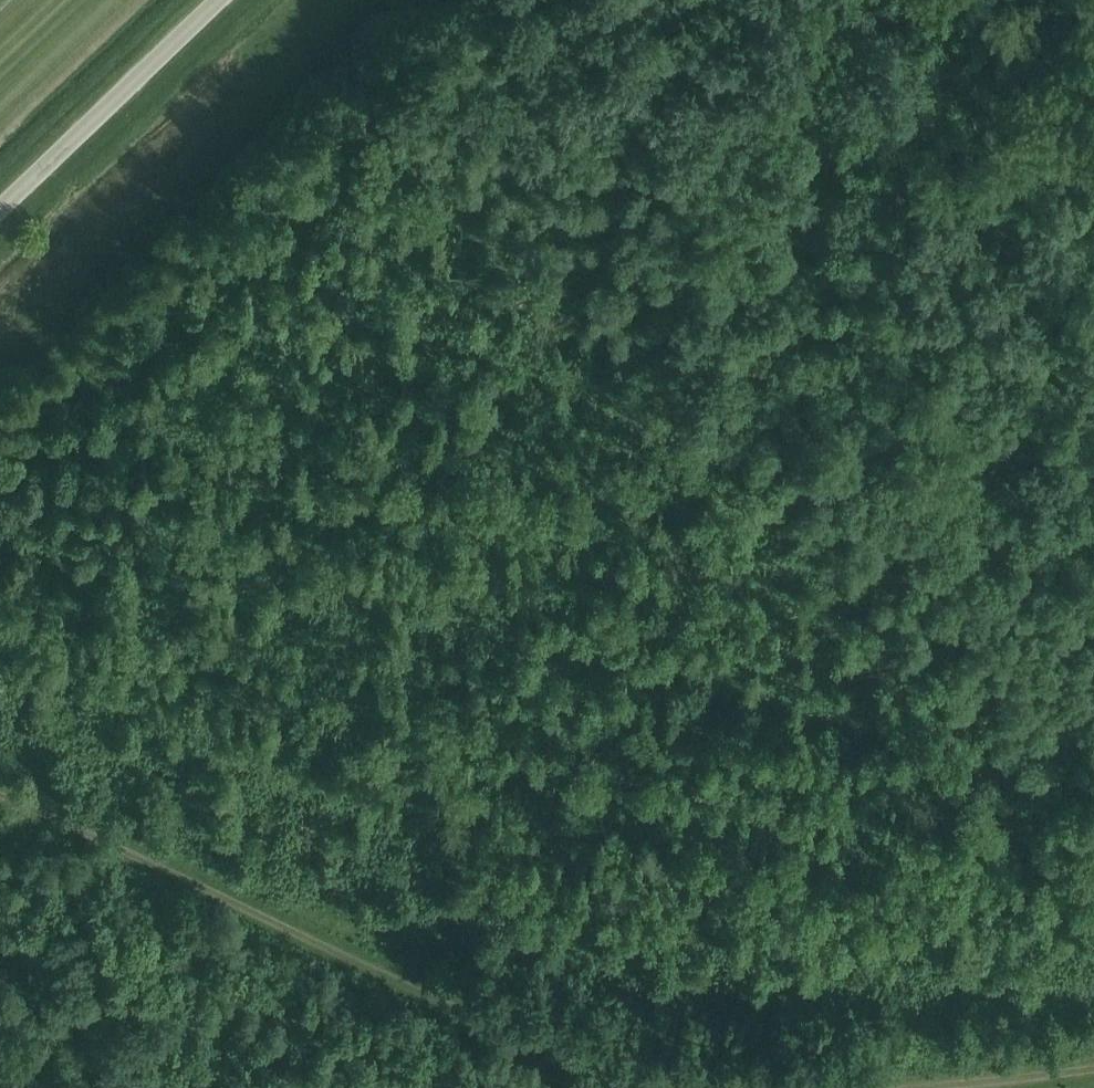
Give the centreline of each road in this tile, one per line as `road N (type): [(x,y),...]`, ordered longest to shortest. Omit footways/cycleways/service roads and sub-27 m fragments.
road 1 (track): [(628,1087),(0,800)]
road 2 (tertiary): [(0,209),(219,0)]
road 3 (track): [(1093,1063),(903,1087)]

